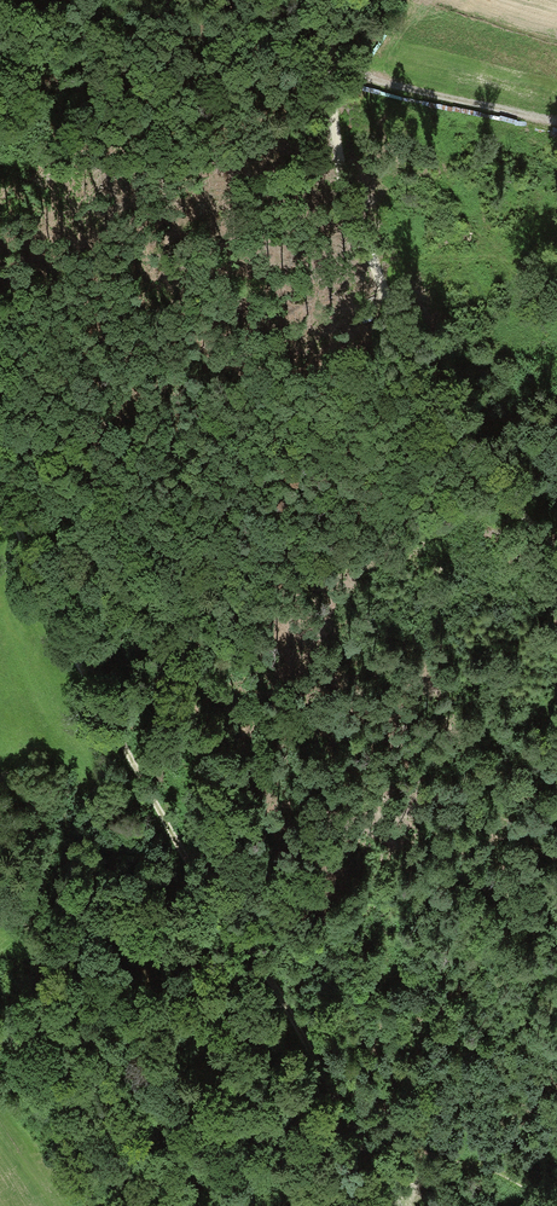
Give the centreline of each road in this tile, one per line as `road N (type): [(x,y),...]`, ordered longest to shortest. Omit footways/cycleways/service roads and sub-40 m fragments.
road 1 (track): [(399,1205),(239,936),(143,795),(36,573),(0,461)]
road 2 (track): [(556,546),(439,402),(381,279),(342,183),(332,74),(306,0)]
road 3 (track): [(411,1205),(415,1190),(445,1166),(486,1164),(554,1205)]

